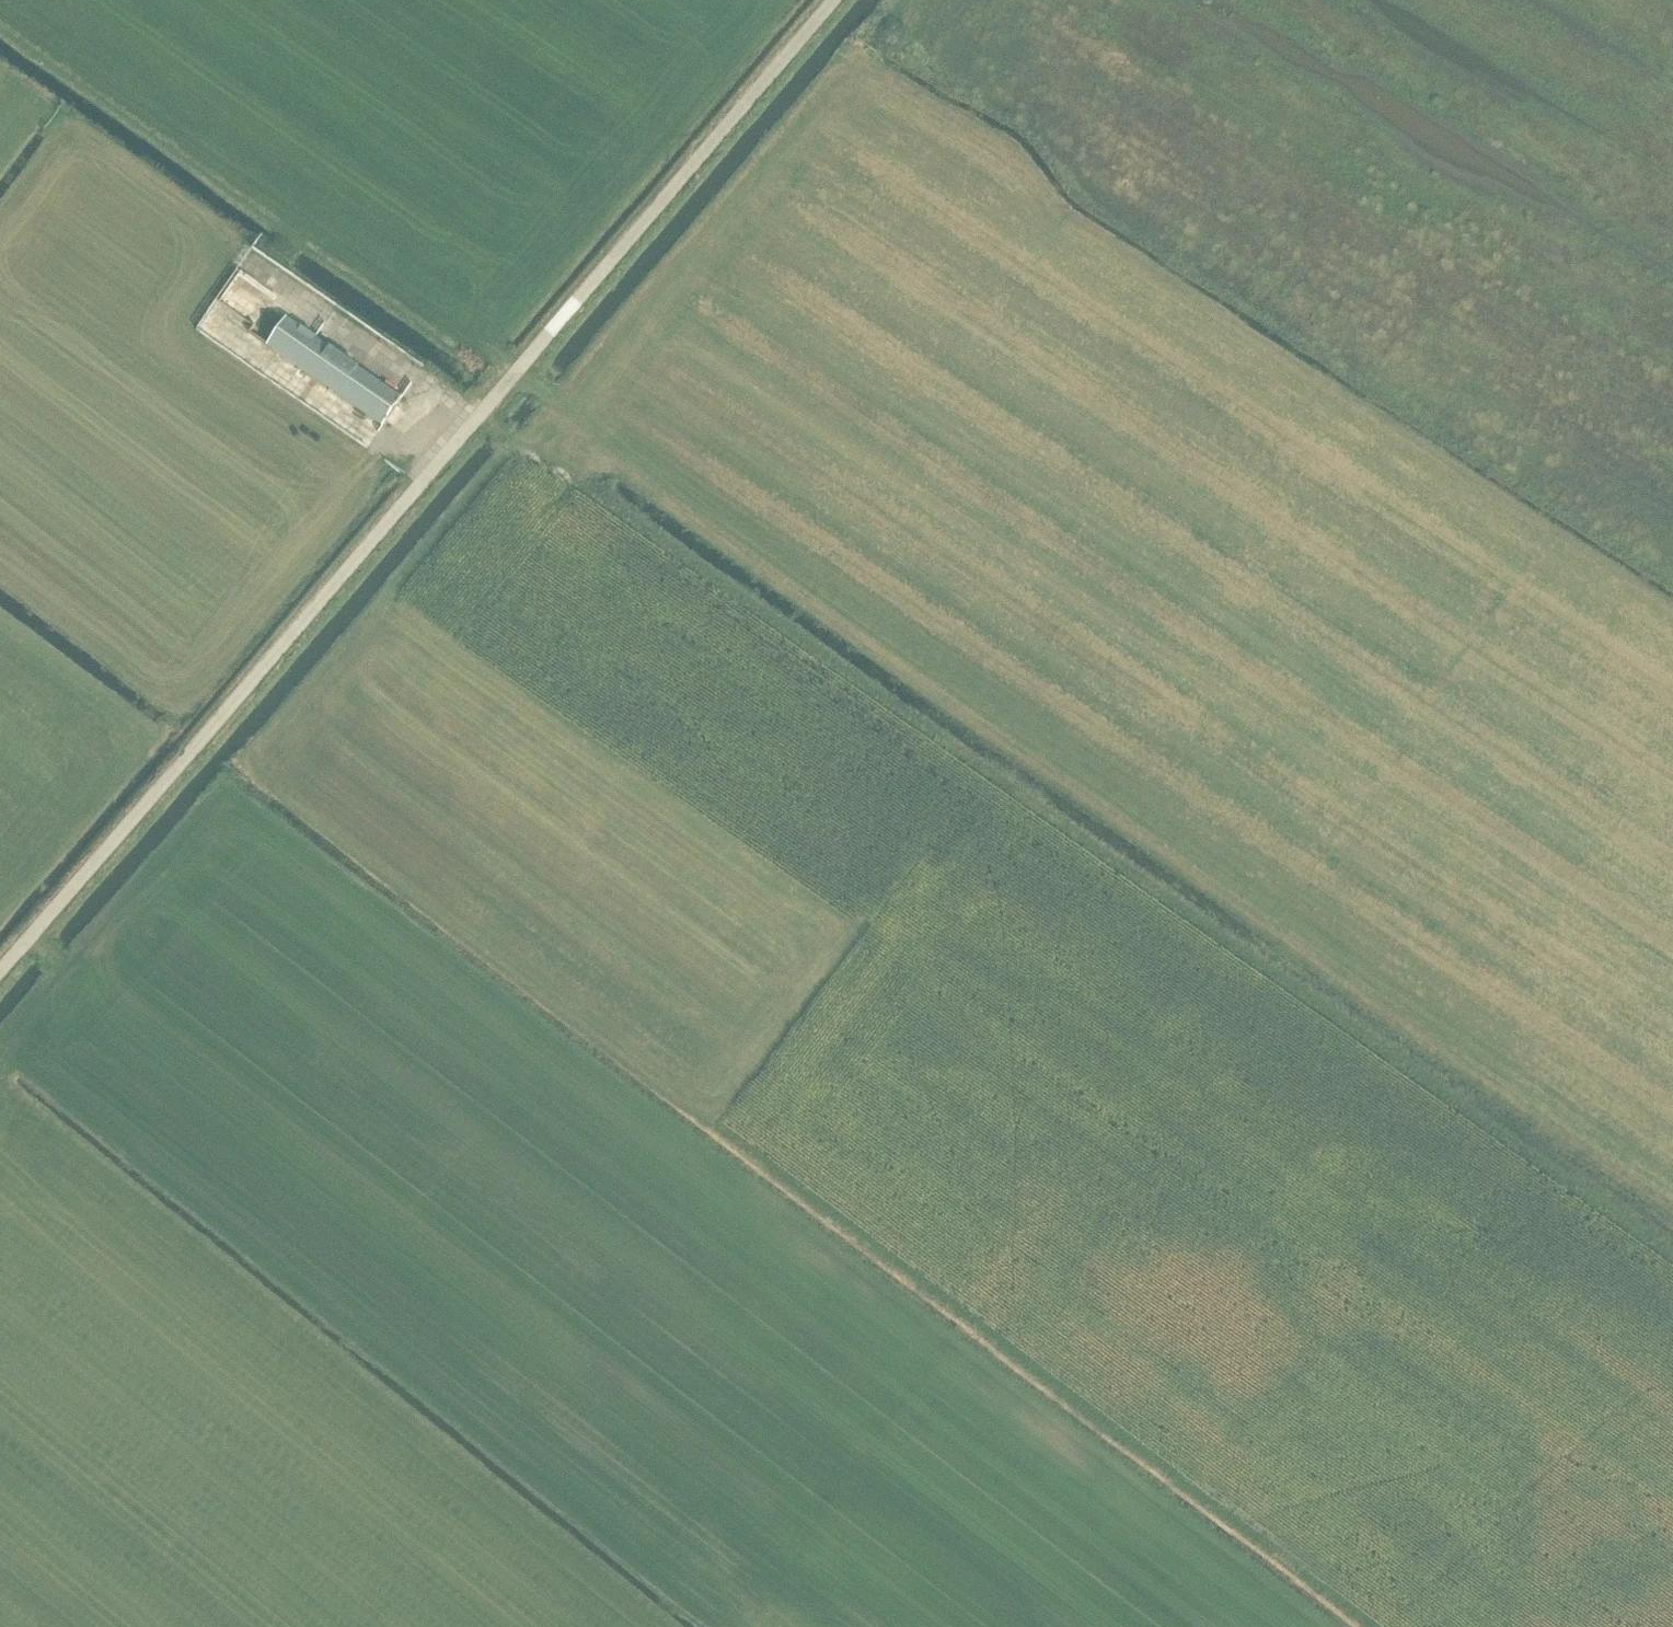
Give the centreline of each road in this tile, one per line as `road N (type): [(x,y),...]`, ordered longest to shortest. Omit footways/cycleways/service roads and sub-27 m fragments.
road 1 (unclassified): [(0,957),(476,419),(834,0)]

